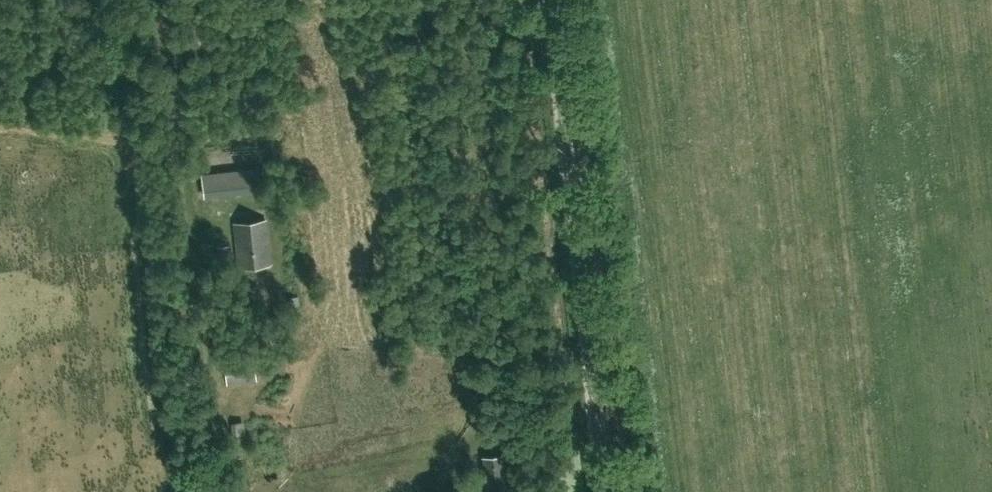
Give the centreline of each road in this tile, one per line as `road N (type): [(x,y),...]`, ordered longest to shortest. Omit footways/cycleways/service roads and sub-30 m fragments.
road 1 (tertiary): [(606,491),(552,0)]

